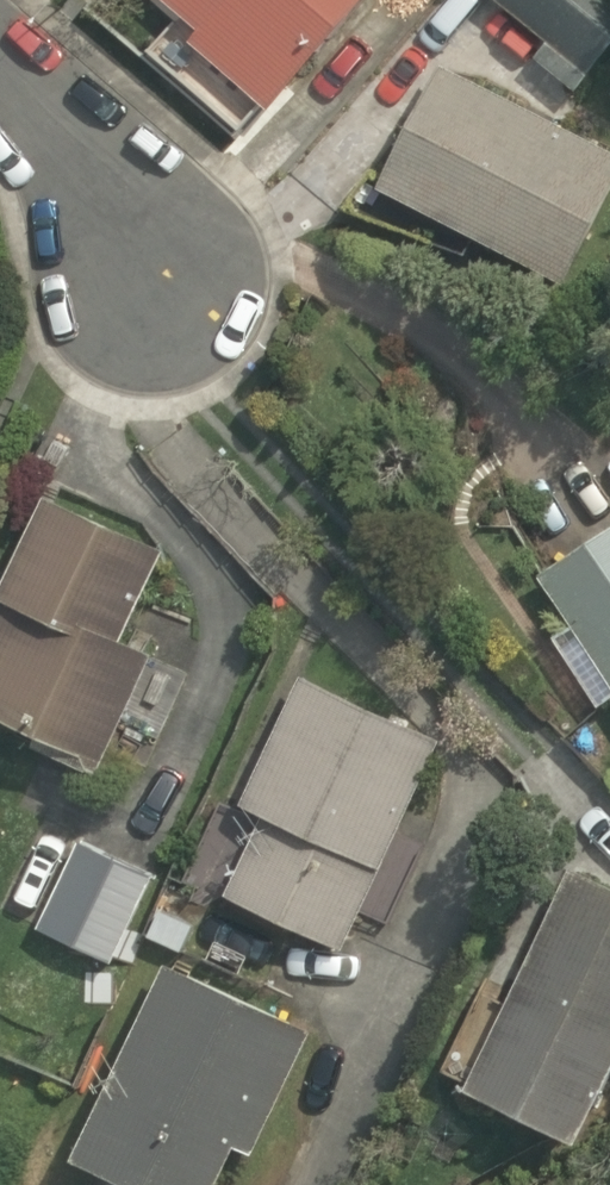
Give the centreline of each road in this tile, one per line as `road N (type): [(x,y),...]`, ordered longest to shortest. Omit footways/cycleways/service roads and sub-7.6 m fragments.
road 1 (residential): [(0,73),(162,250)]

